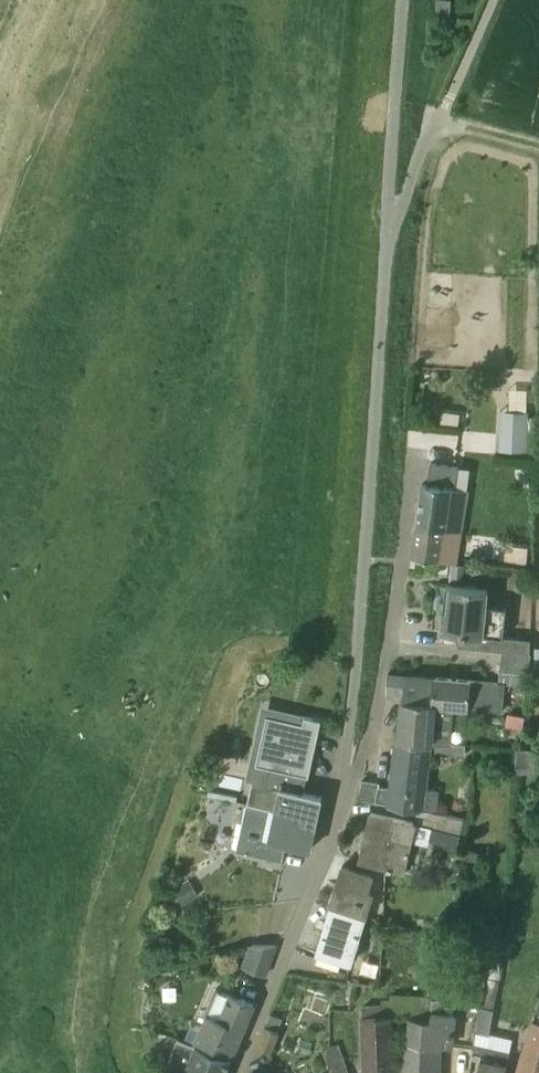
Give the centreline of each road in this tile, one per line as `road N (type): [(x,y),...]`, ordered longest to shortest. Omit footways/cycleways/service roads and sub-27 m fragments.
road 1 (unclassified): [(235,1072),(337,827),(387,232)]
road 2 (unclassified): [(387,232),(490,0)]
road 3 (unclassified): [(387,232),(402,0)]

